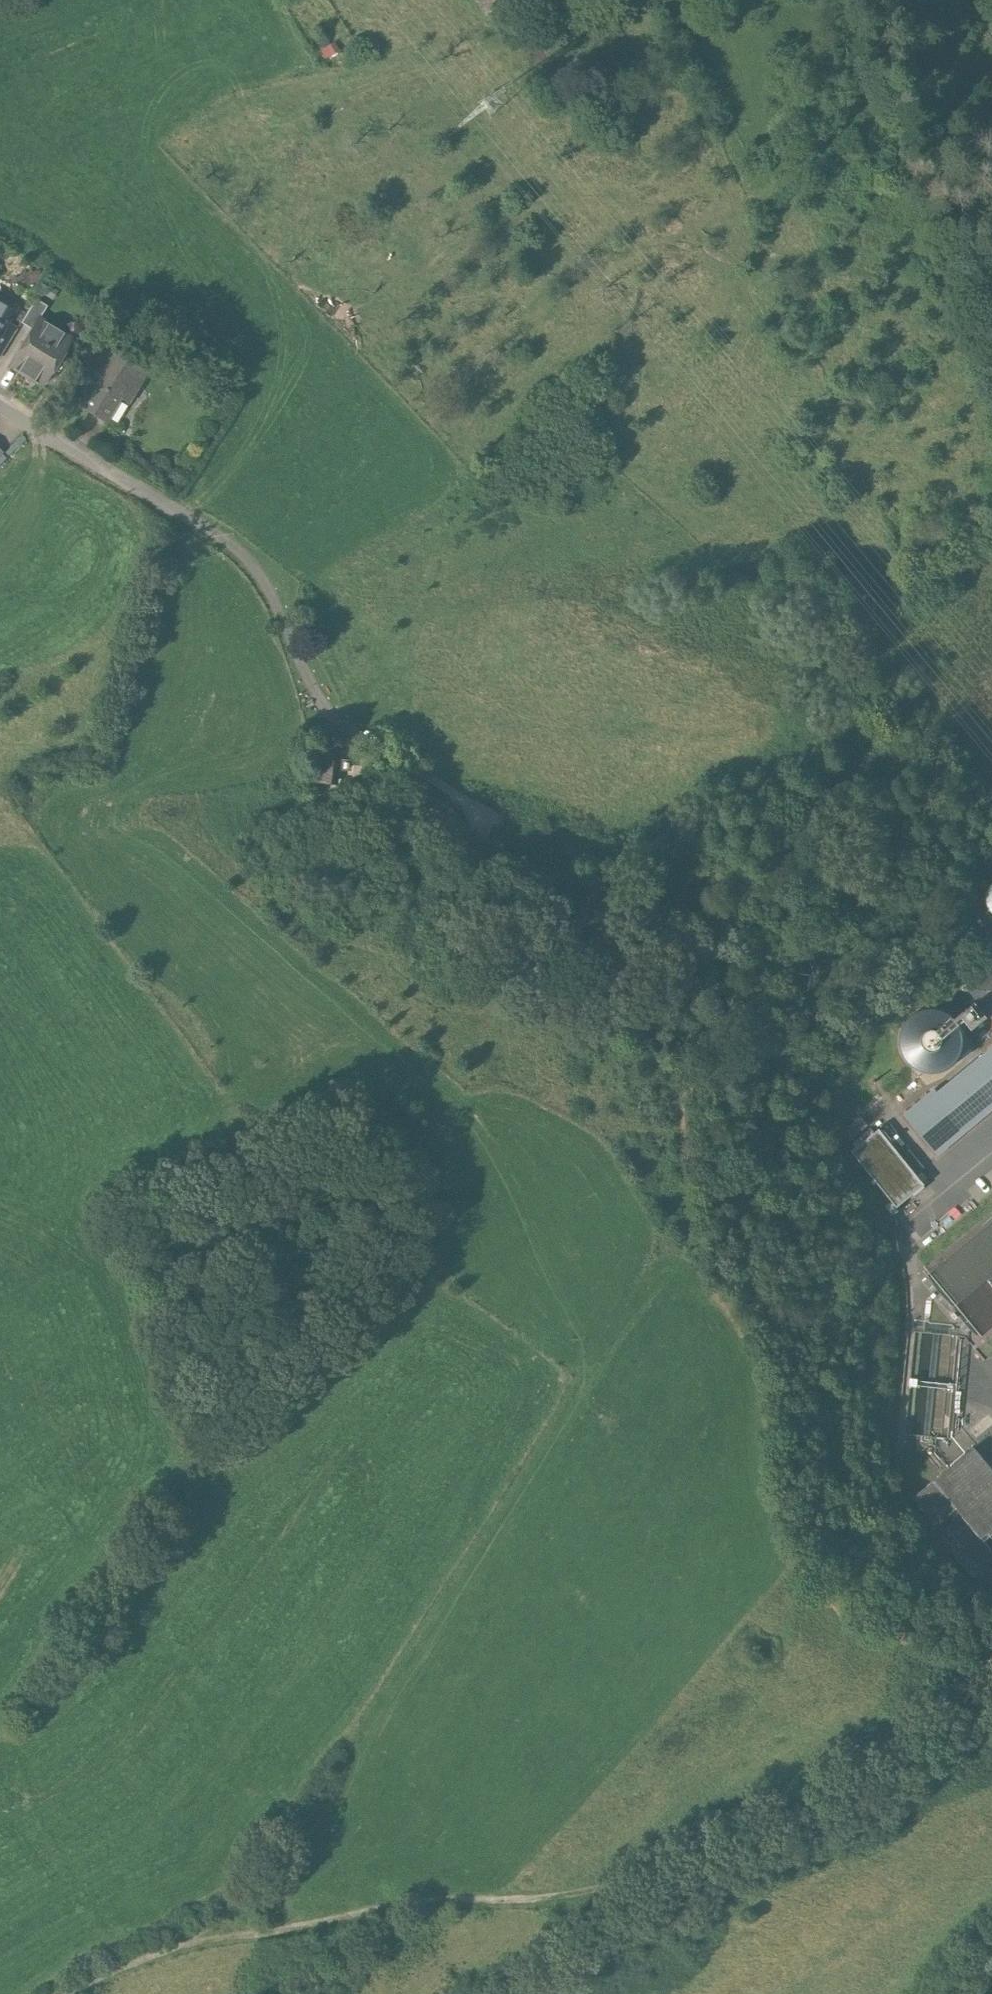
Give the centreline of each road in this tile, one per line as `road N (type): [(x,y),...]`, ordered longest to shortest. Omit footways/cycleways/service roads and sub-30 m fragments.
road 1 (track): [(69,1993),(132,1961),(272,1918),(425,1898),(598,1894),(853,1802),(991,1725)]
road 2 (residential): [(0,405),(189,519)]

